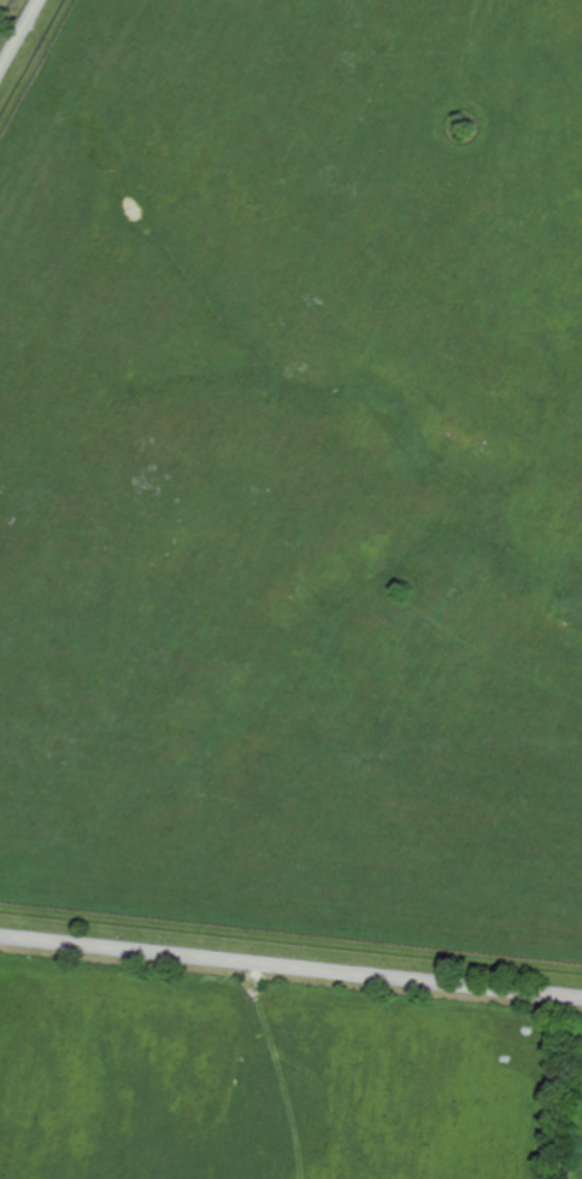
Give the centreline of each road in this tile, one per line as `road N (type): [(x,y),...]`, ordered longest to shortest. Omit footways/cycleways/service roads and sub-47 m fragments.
road 1 (secondary): [(0,936),(581,998)]

